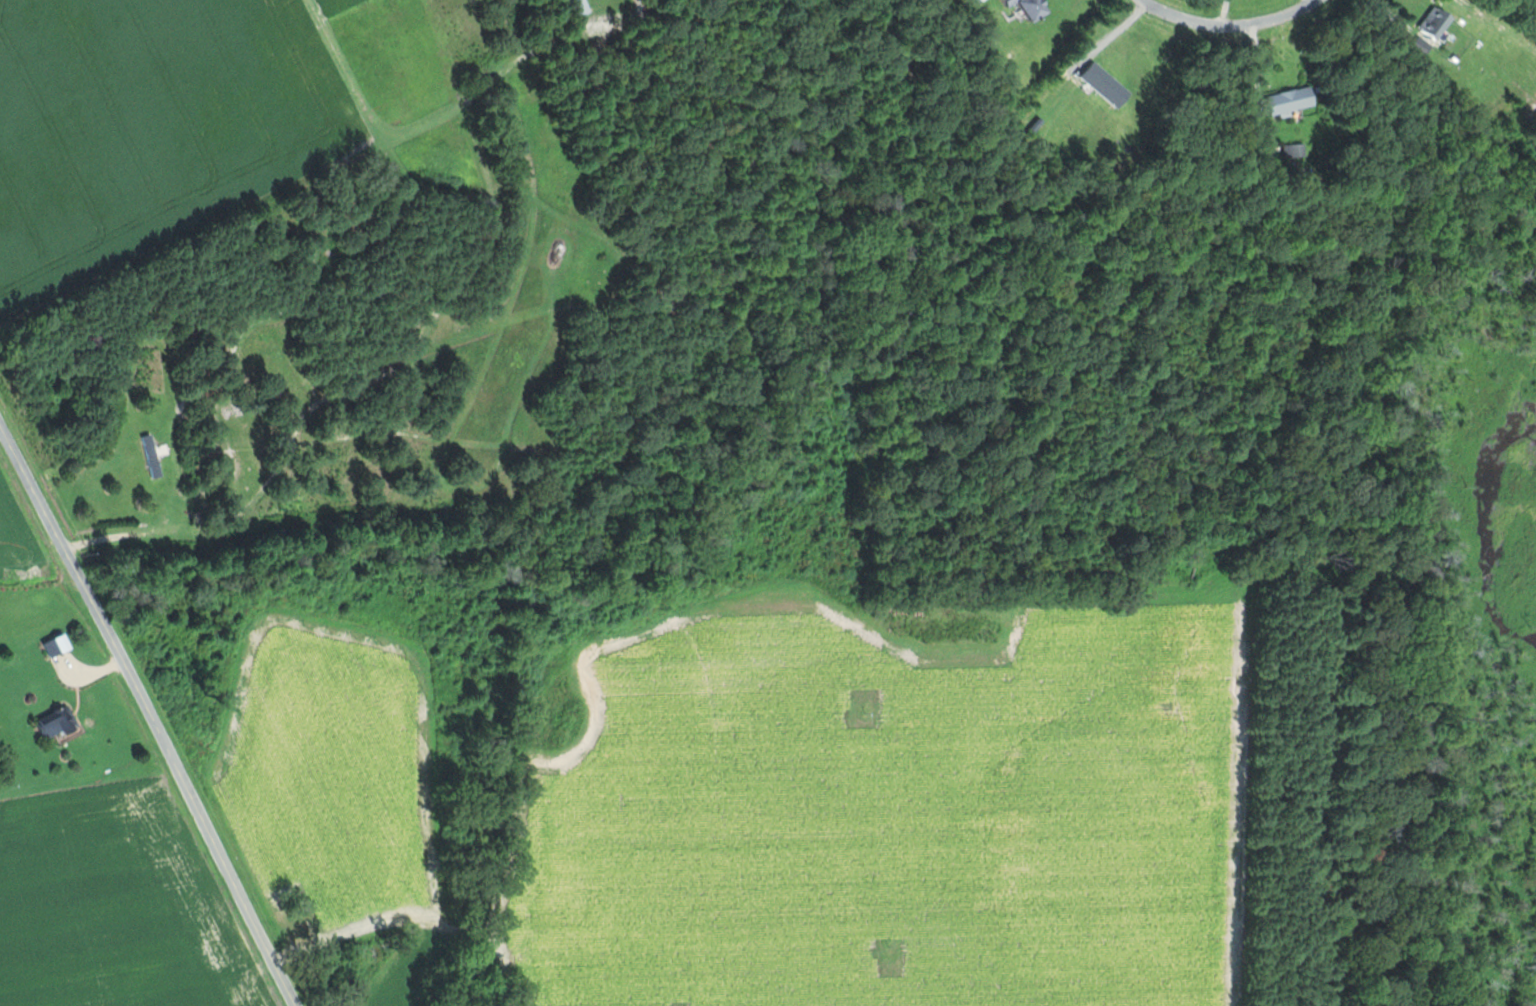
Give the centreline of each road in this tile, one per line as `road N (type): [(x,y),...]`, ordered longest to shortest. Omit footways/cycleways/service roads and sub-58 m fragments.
road 1 (residential): [(296,1005),(0,421)]
road 2 (residential): [(1288,15),(1234,26),(1184,19),(1148,0)]

